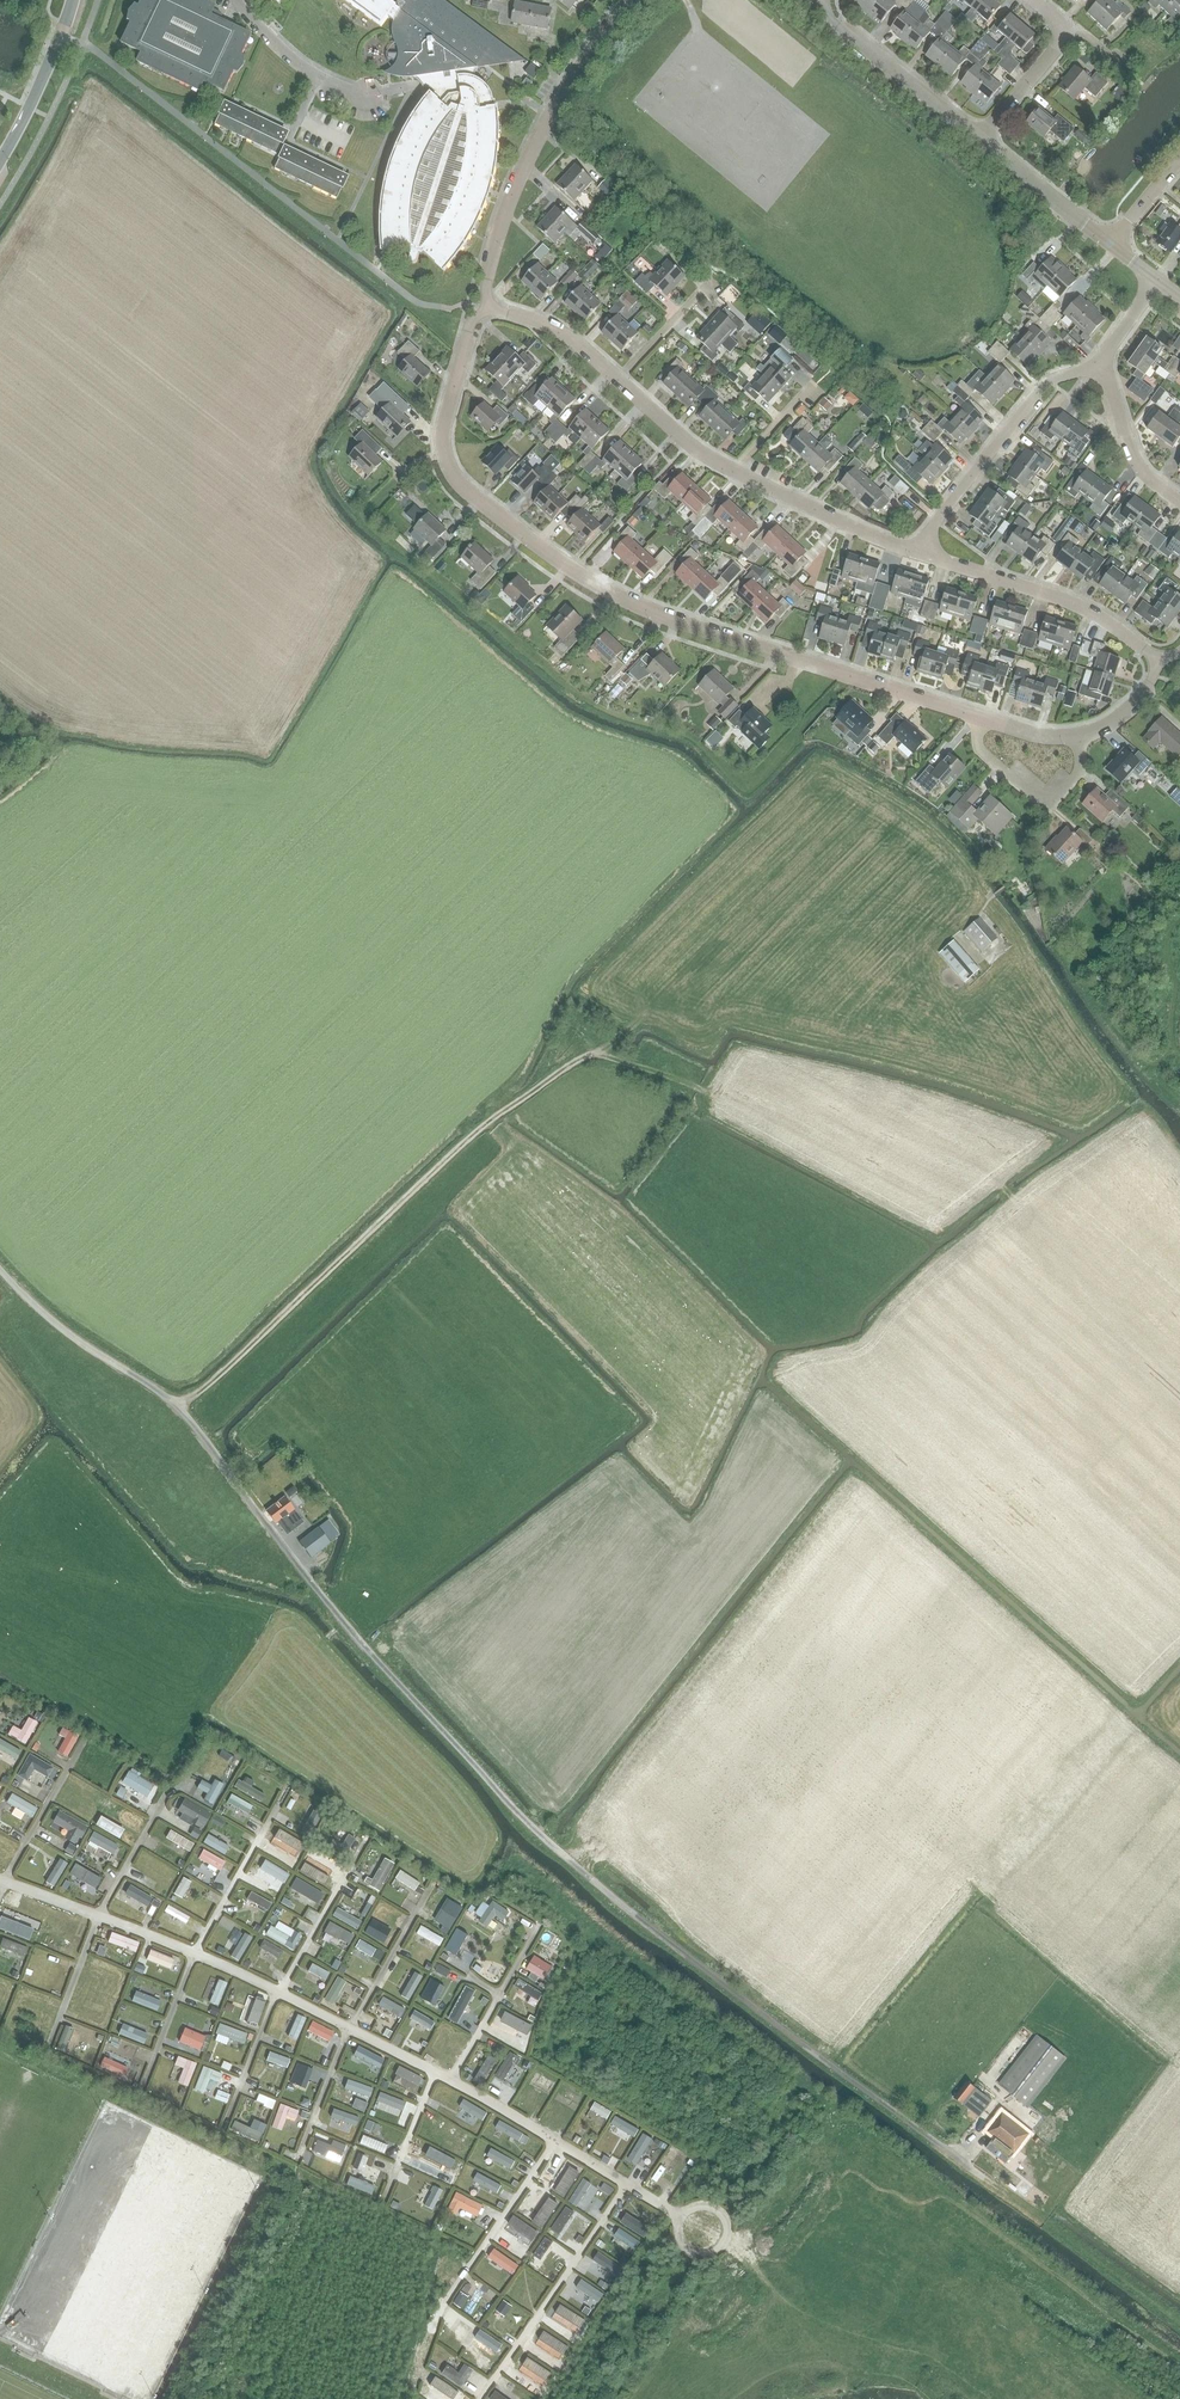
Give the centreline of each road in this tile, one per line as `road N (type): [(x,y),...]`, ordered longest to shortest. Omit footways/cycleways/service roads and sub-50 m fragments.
road 1 (unclassified): [(970,2167),(554,1845),(367,1648),(171,1400),(68,1332),(0,1269)]
road 2 (residential): [(480,306),(444,447),(455,480),(476,503),(581,581),(645,614),(979,717)]
road 3 (residential): [(480,306),(548,108),(624,0)]
road 4 (residential): [(1164,667),(1091,615),(918,554)]
road 5 (residential): [(918,554),(1049,381),(1102,367)]
road 6 (residential): [(814,4),(981,139)]
road 7 (residential): [(918,554),(732,472)]
road 8 (residential): [(1081,741),(1079,778),(1046,806),(979,749),(979,717)]
road 9 (residential): [(981,139),(1060,42),(1061,27),(1034,0)]
road 10 (secondary): [(0,159),(72,0)]
road 11 (residential): [(981,139),(1110,244)]
road 12 (residential): [(1179,505),(1136,464),(1102,367)]
road 13 (residential): [(238,0),(294,61),(365,93)]
road 14 (residential): [(732,472),(611,376)]
road 15 (residential): [(611,376),(567,339),(480,306)]
road 16 (residential): [(611,376),(710,284)]

